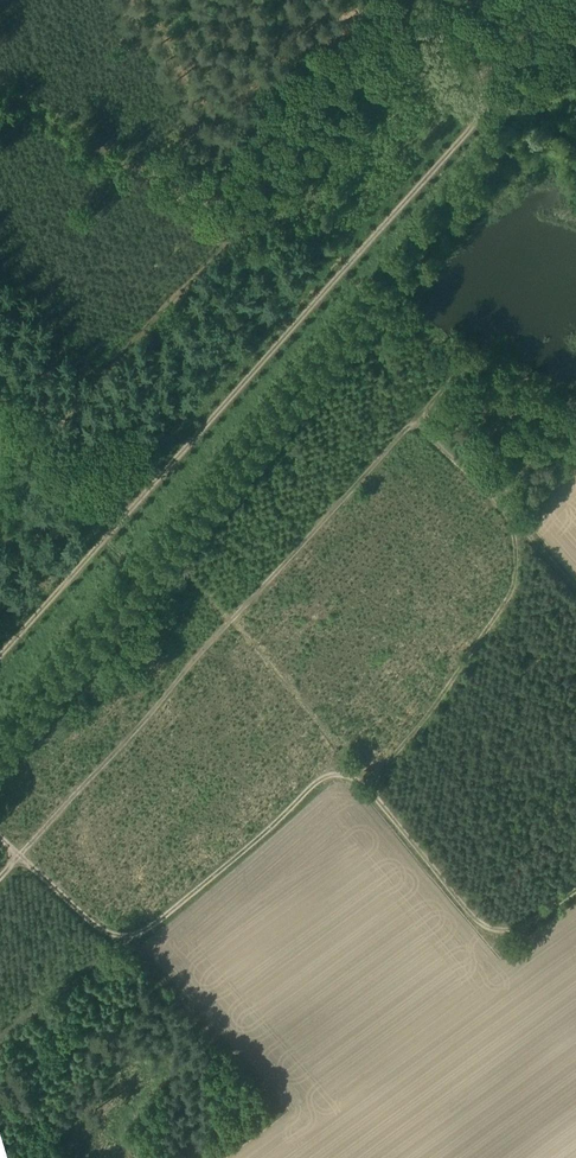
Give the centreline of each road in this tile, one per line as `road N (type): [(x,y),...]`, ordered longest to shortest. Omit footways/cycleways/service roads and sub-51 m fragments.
road 1 (track): [(575,75),(388,298),(383,315),(456,358),(459,377),(222,630),(144,730),(0,877)]
road 2 (track): [(0,653),(478,115),(481,91),(470,66),(418,0)]
road 3 (track): [(575,889),(519,926),(482,921),(361,780),(344,774),(327,774),(129,936),(96,928),(0,833)]
road 4 (track): [(0,95),(338,278)]

